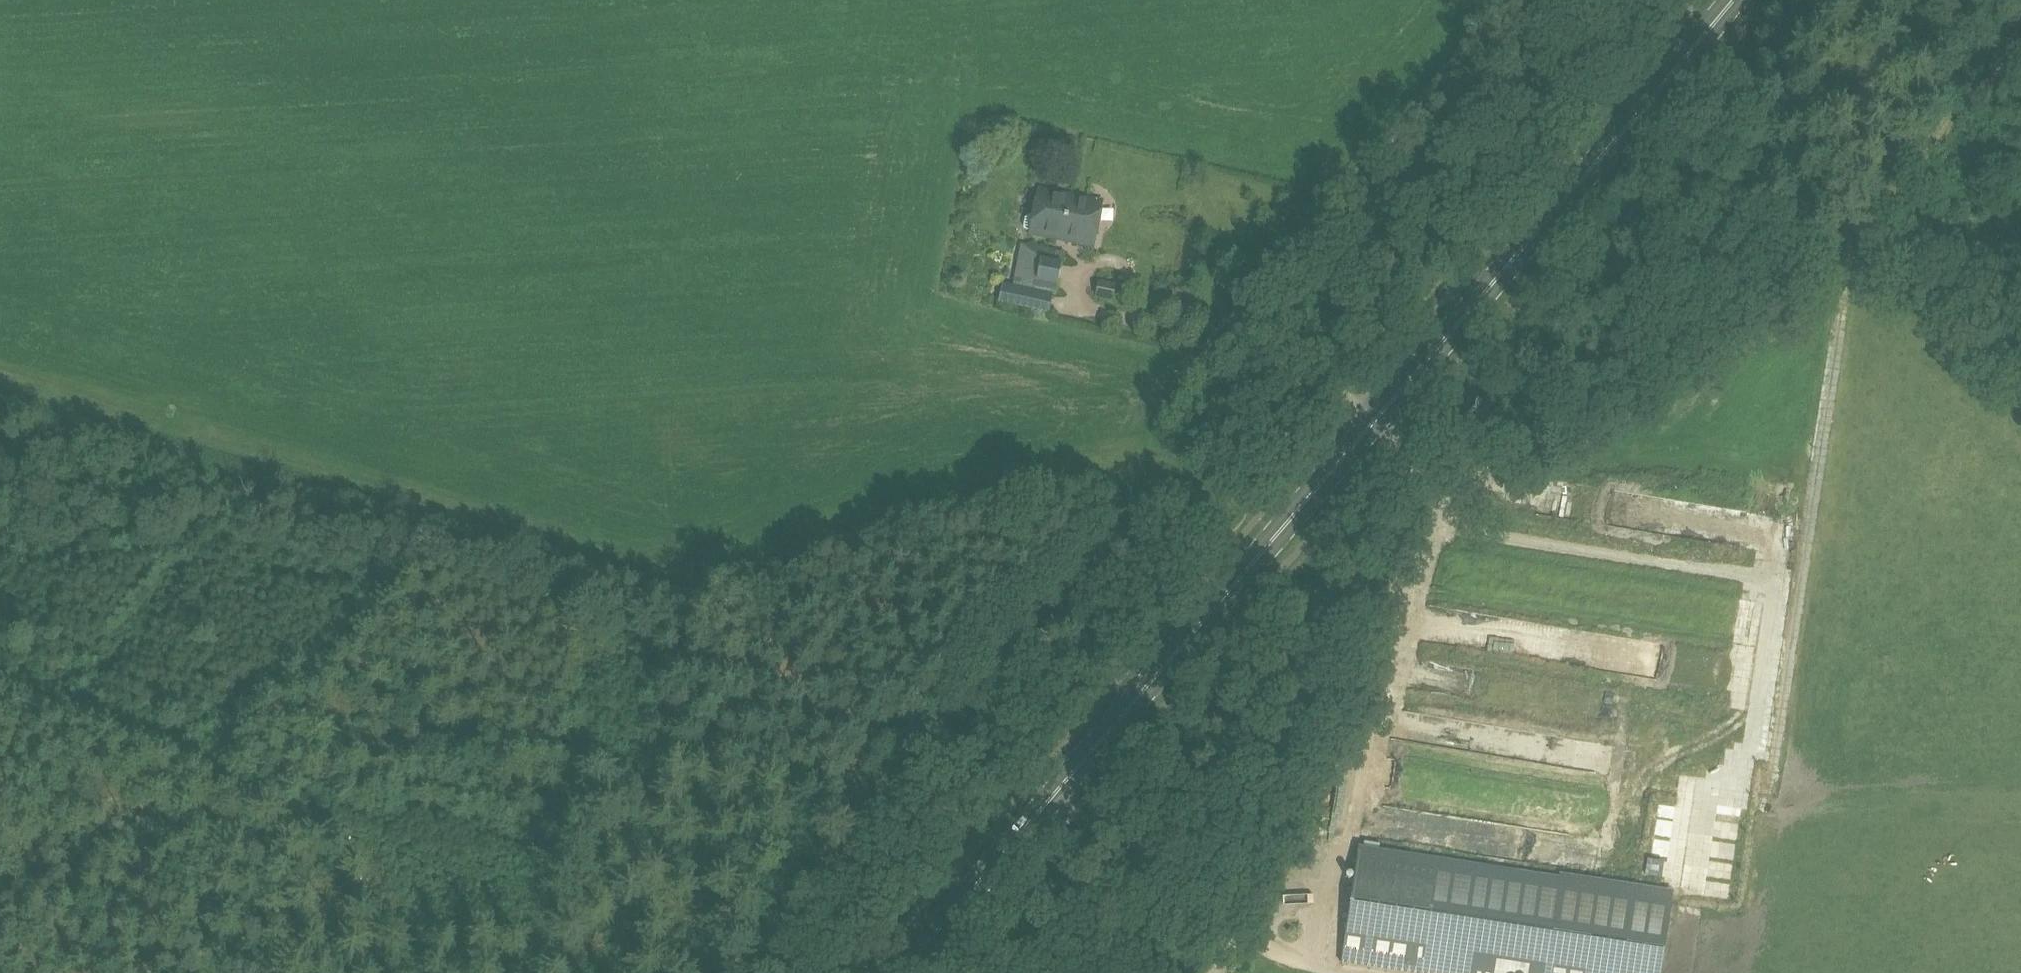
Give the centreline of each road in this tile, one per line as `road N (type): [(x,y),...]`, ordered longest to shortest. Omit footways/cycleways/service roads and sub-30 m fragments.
road 1 (secondary): [(904,972),(1736,0)]
road 2 (track): [(1497,0),(1213,352),(1320,382),(1356,411)]

